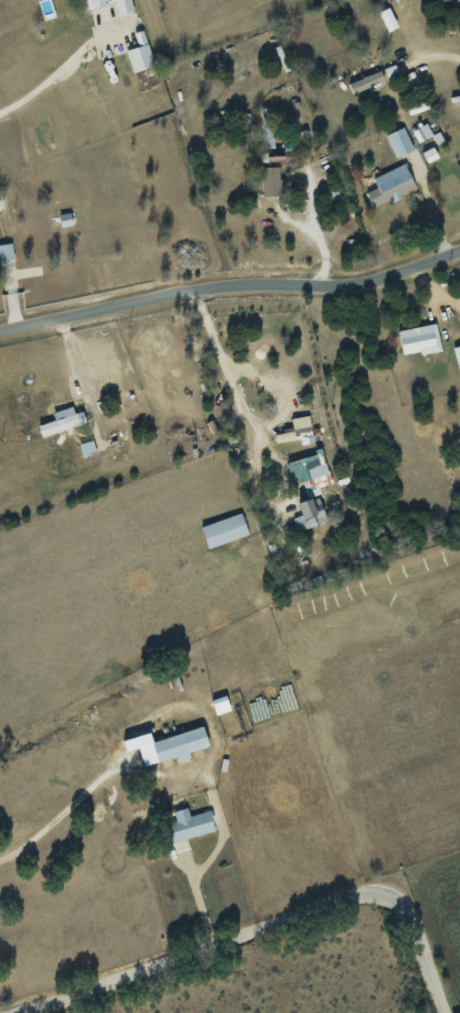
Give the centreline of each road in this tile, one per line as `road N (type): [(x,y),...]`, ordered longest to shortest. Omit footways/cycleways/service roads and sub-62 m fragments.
road 1 (residential): [(447,1012),(407,902),(380,886),(19,1012)]
road 2 (residential): [(0,331),(200,290),(364,282),(459,251)]

